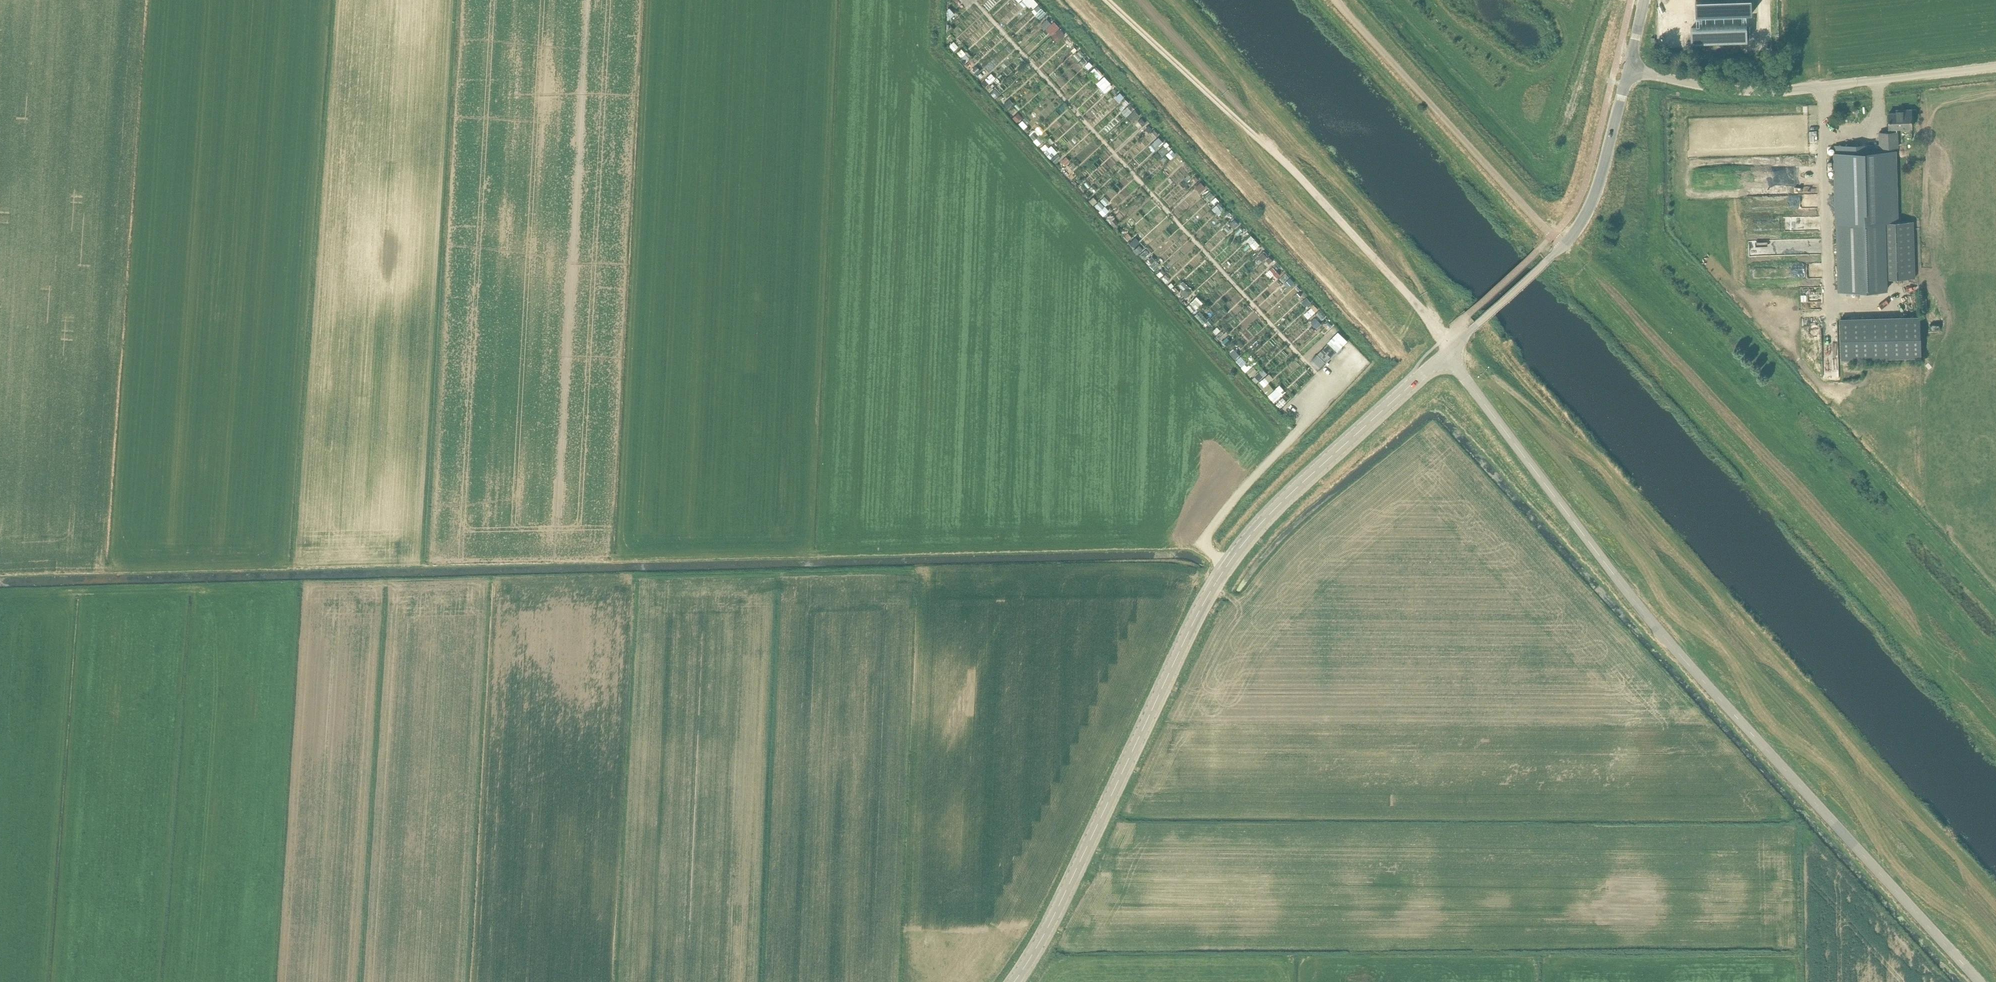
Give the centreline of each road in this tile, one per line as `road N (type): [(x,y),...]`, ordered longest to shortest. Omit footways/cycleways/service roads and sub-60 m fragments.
road 1 (unclassified): [(1974,981),(1603,562),(1446,355)]
road 2 (unclassified): [(1014,981),(1214,585),(1292,492),(1446,355)]
road 3 (track): [(1107,0),(1341,219),(1443,341)]
road 4 (unclassified): [(1629,70),(1764,93),(1995,66)]
road 5 (unclassified): [(1563,246),(1338,0)]
road 6 (unclassified): [(1563,246),(1595,201),(1629,70)]
road 7 (unclassified): [(1446,355),(1563,246)]

